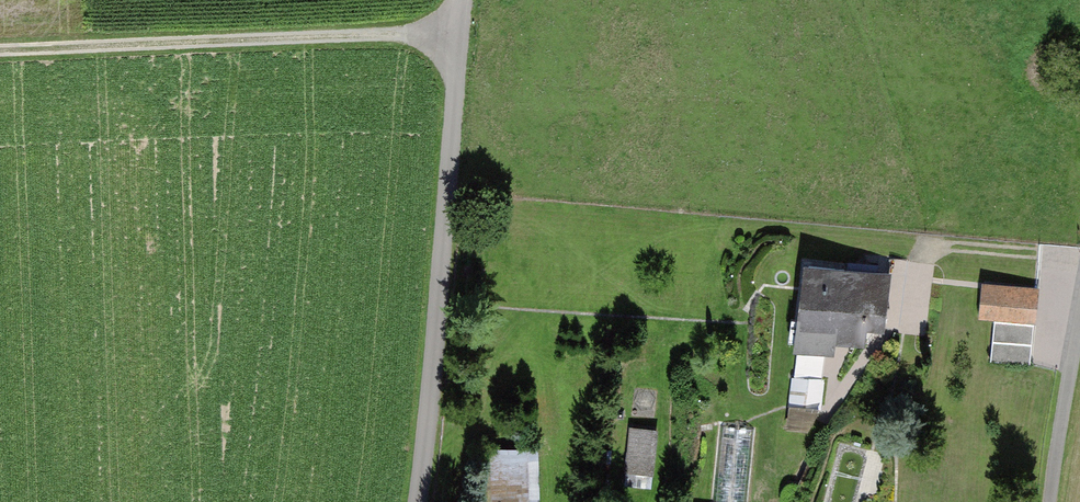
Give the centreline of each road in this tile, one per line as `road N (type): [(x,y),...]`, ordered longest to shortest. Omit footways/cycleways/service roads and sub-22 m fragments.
road 1 (track): [(477,0),(427,501)]
road 2 (track): [(0,55),(472,45)]
road 3 (residential): [(1079,349),(1053,501)]

